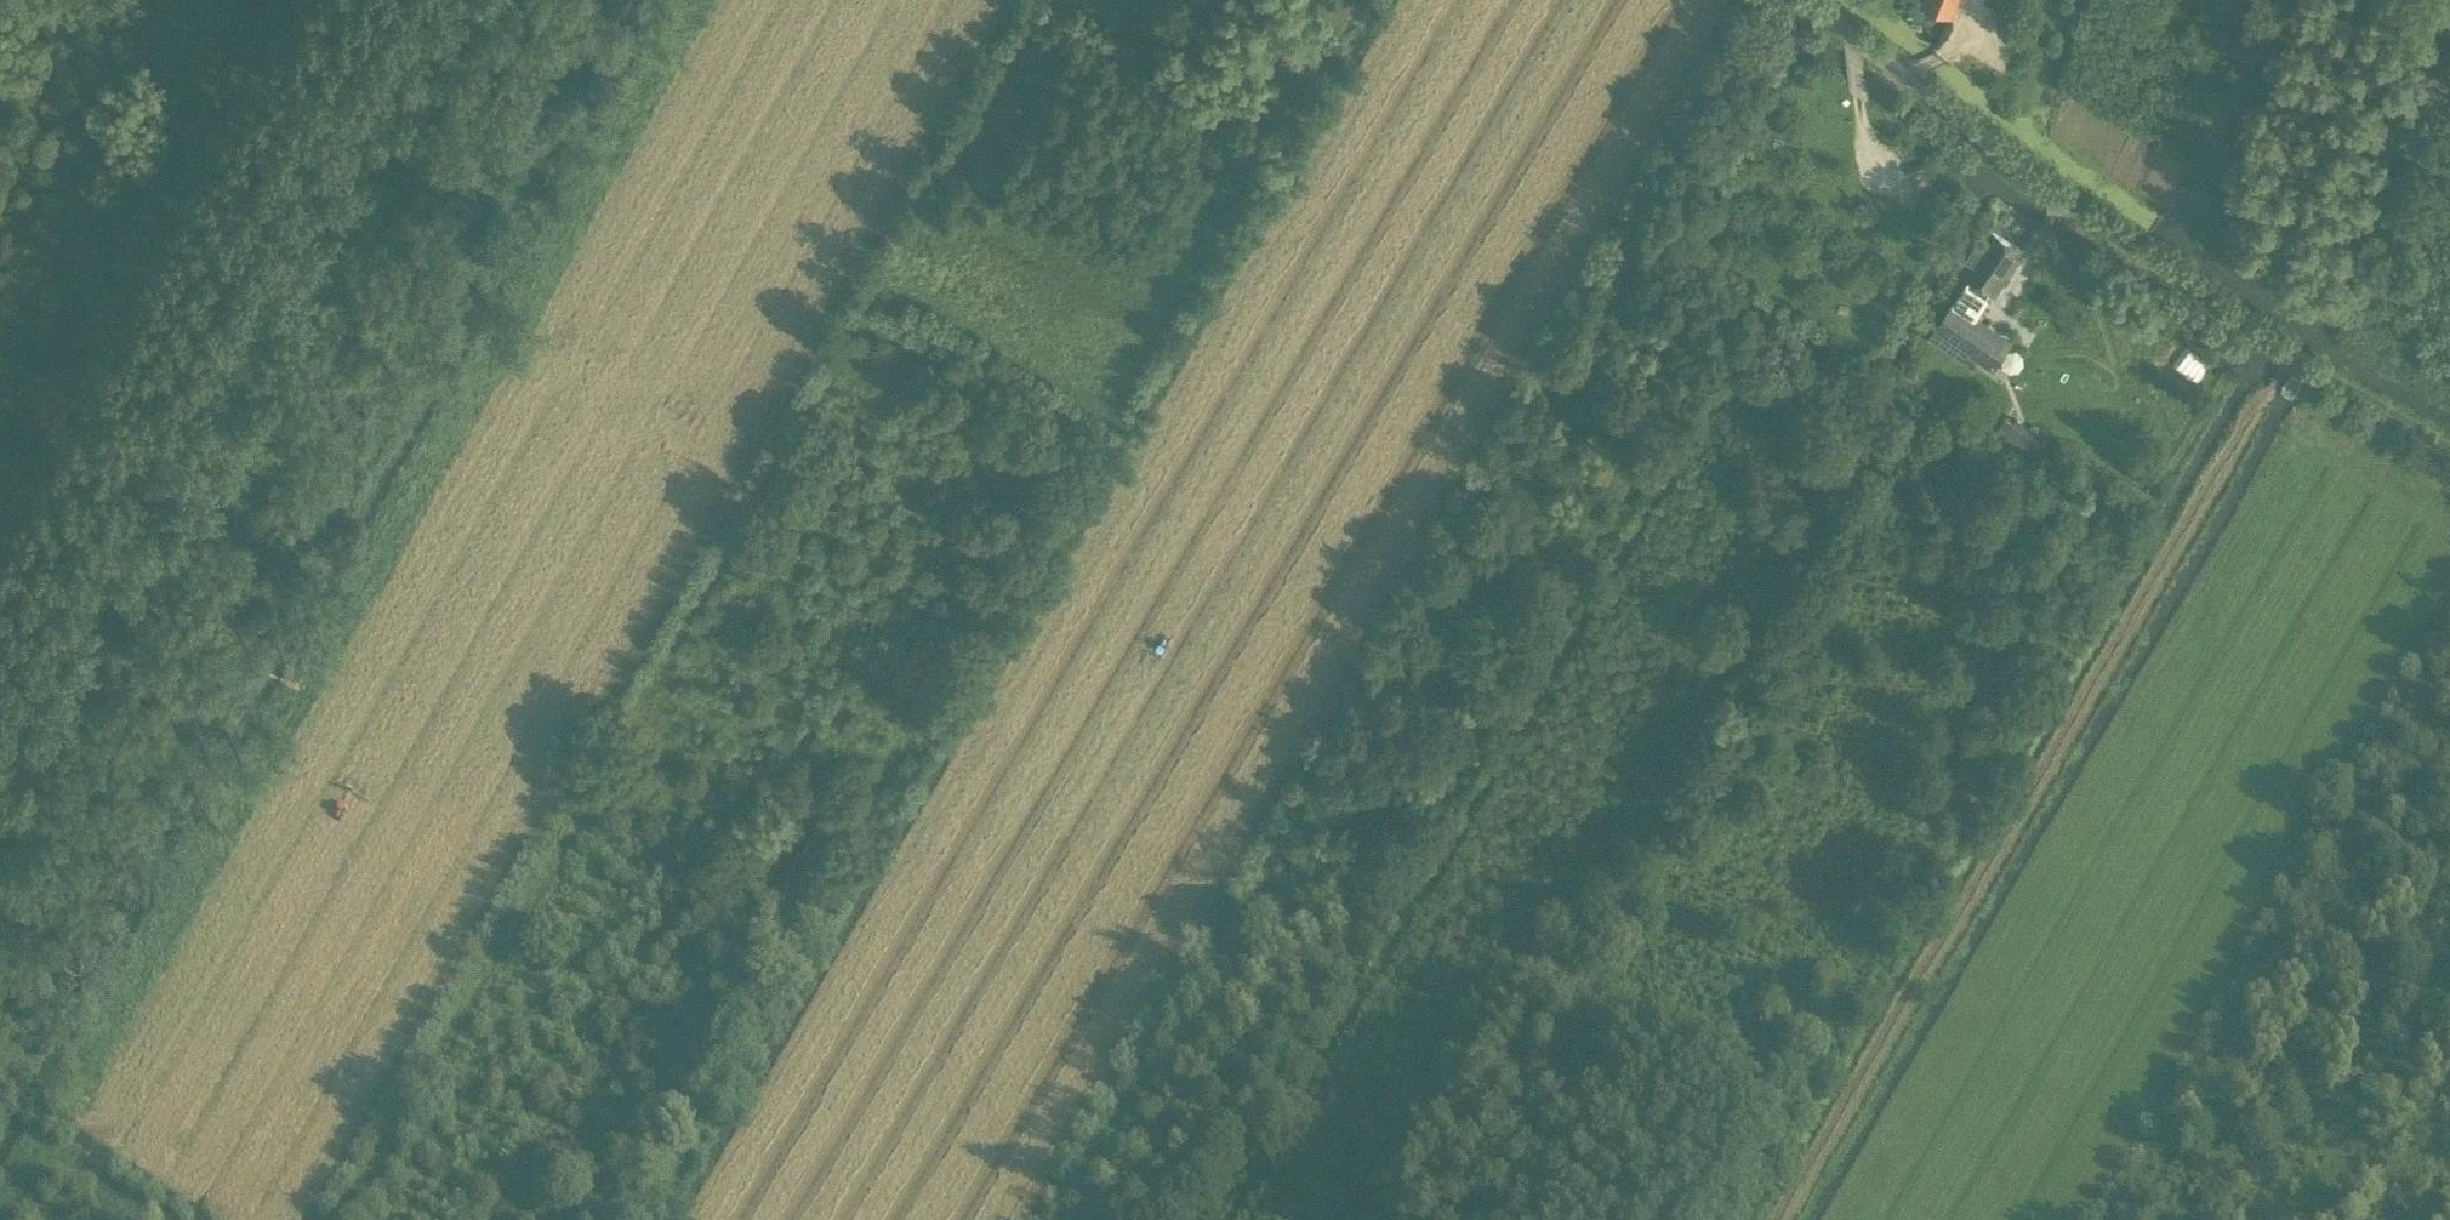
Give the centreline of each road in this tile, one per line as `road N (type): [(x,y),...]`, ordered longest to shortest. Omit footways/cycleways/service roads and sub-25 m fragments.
road 1 (unclassified): [(2062,200),(1798,0)]
road 2 (track): [(2289,357),(2062,200)]

